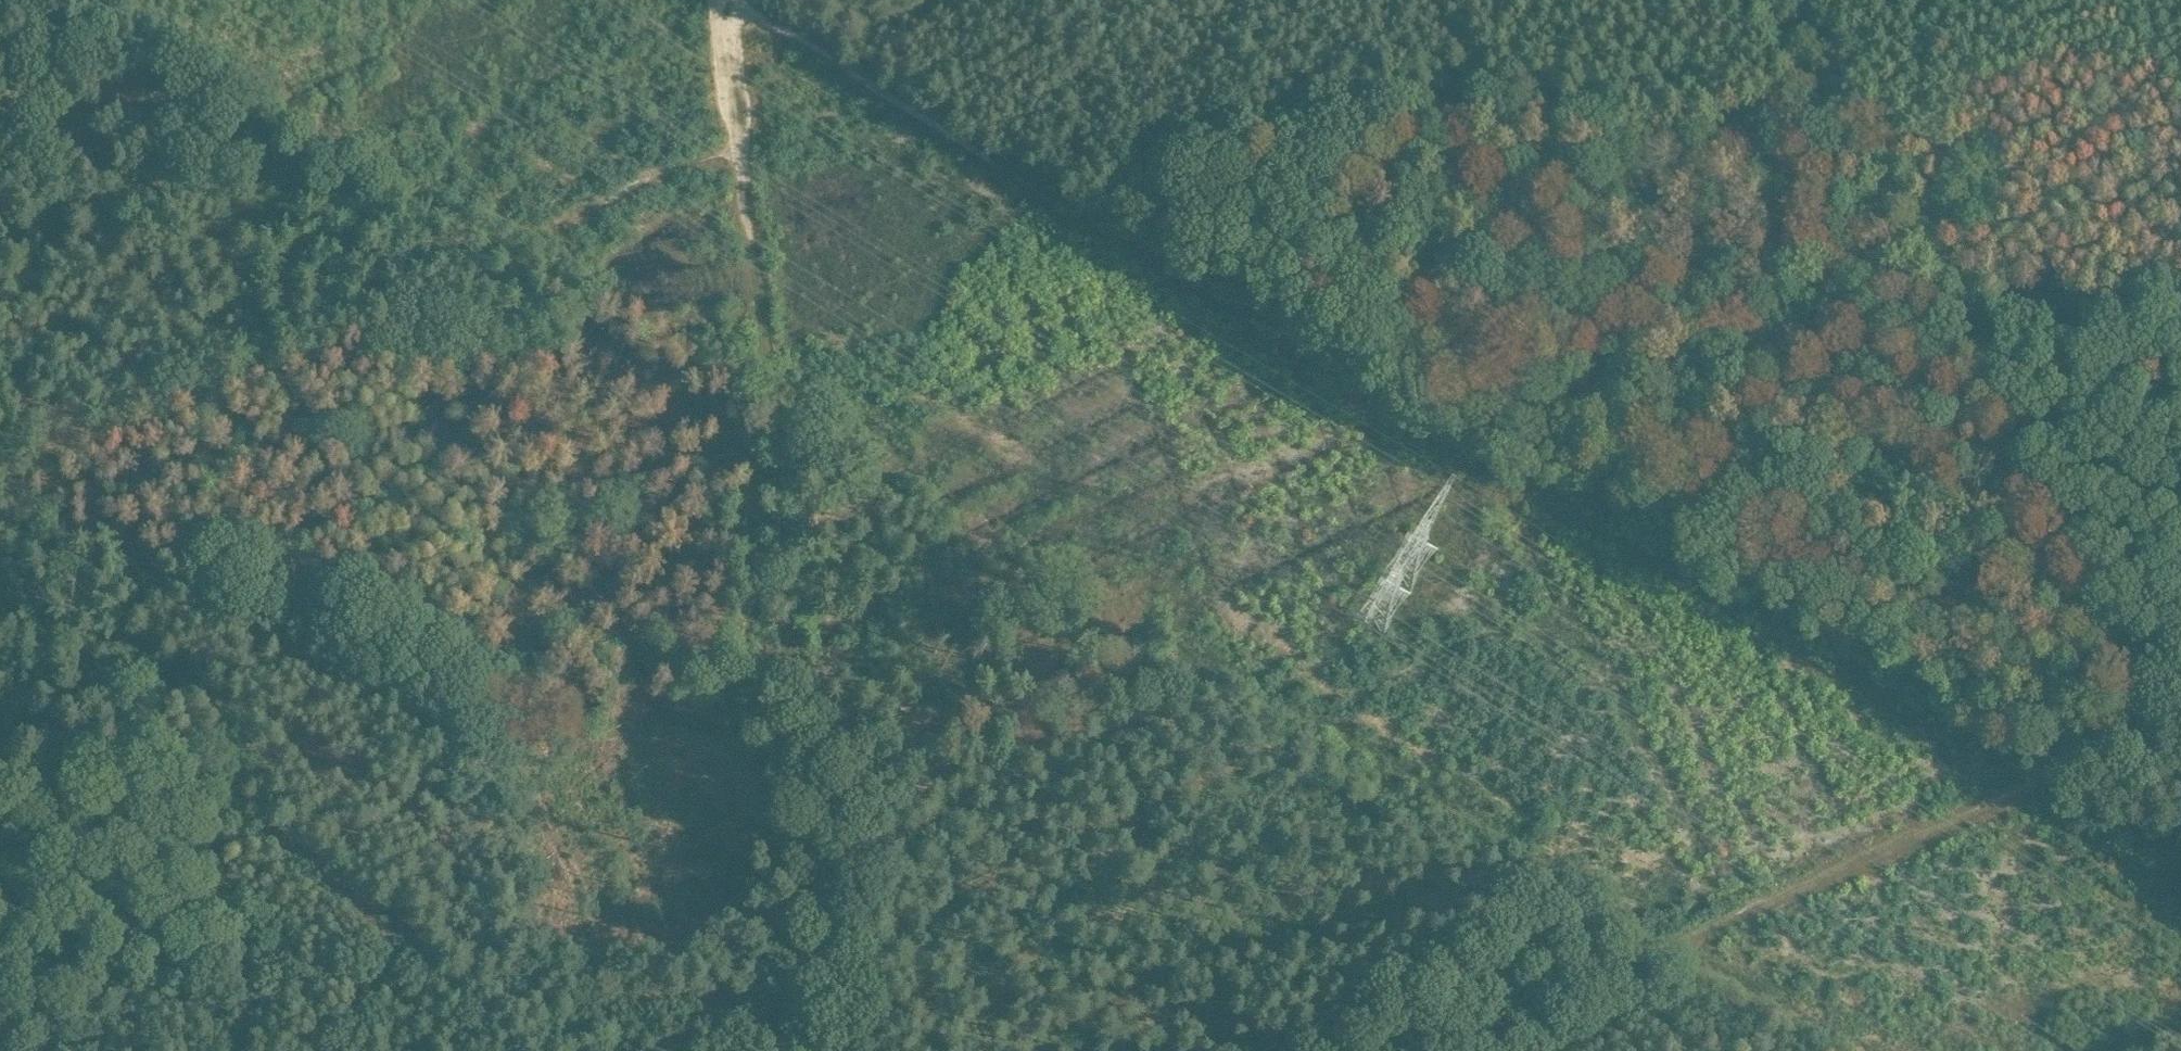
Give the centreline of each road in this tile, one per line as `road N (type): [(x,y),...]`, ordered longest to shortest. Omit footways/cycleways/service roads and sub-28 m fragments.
road 1 (track): [(843,1050),(732,0)]
road 2 (track): [(2180,729),(1424,1050)]

